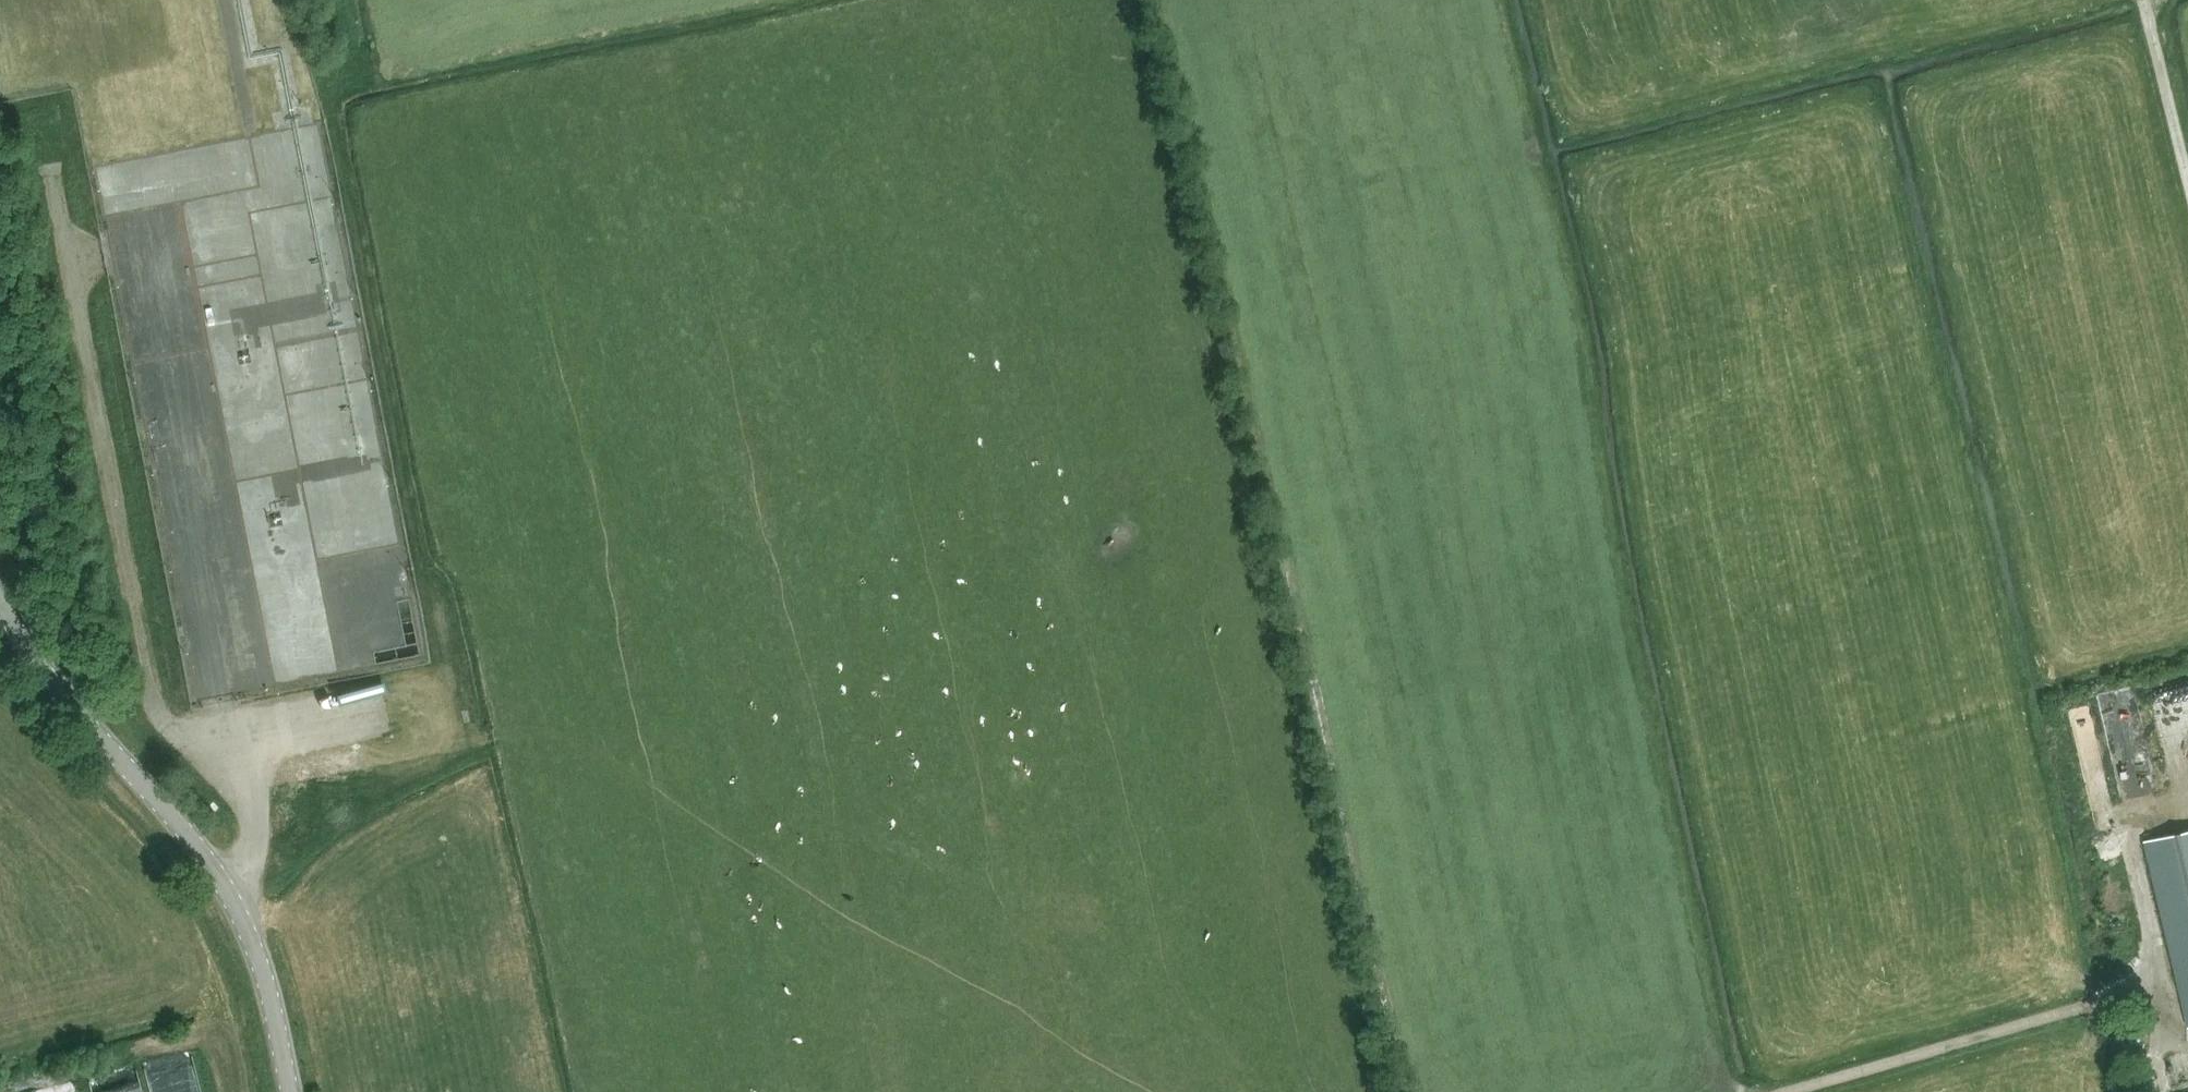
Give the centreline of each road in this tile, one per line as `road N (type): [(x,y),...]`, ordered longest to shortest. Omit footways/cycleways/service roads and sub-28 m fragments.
road 1 (tertiary): [(291,1091),(267,977),(227,889),(16,630),(0,595)]
road 2 (track): [(1790,1091),(2159,983)]
road 3 (track): [(2187,800),(2149,810),(2132,839),(2159,983)]
road 4 (track): [(2144,0),(2187,184)]

